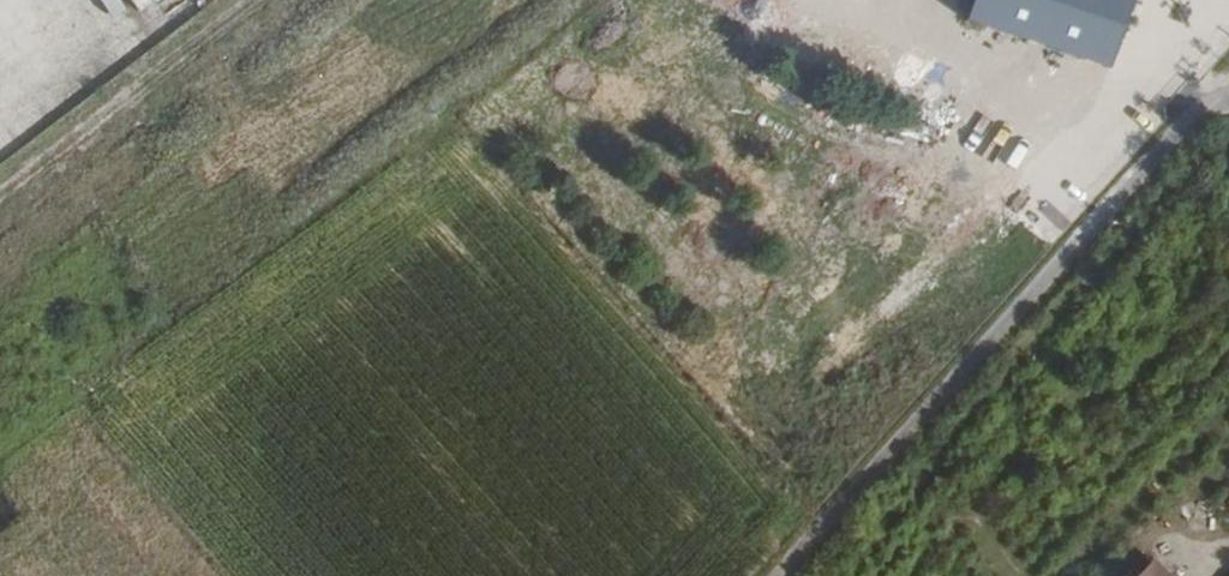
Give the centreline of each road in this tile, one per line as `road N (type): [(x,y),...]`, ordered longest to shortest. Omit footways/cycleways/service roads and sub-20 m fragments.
road 1 (unclassified): [(780,575),(1192,118),(1228,100)]

